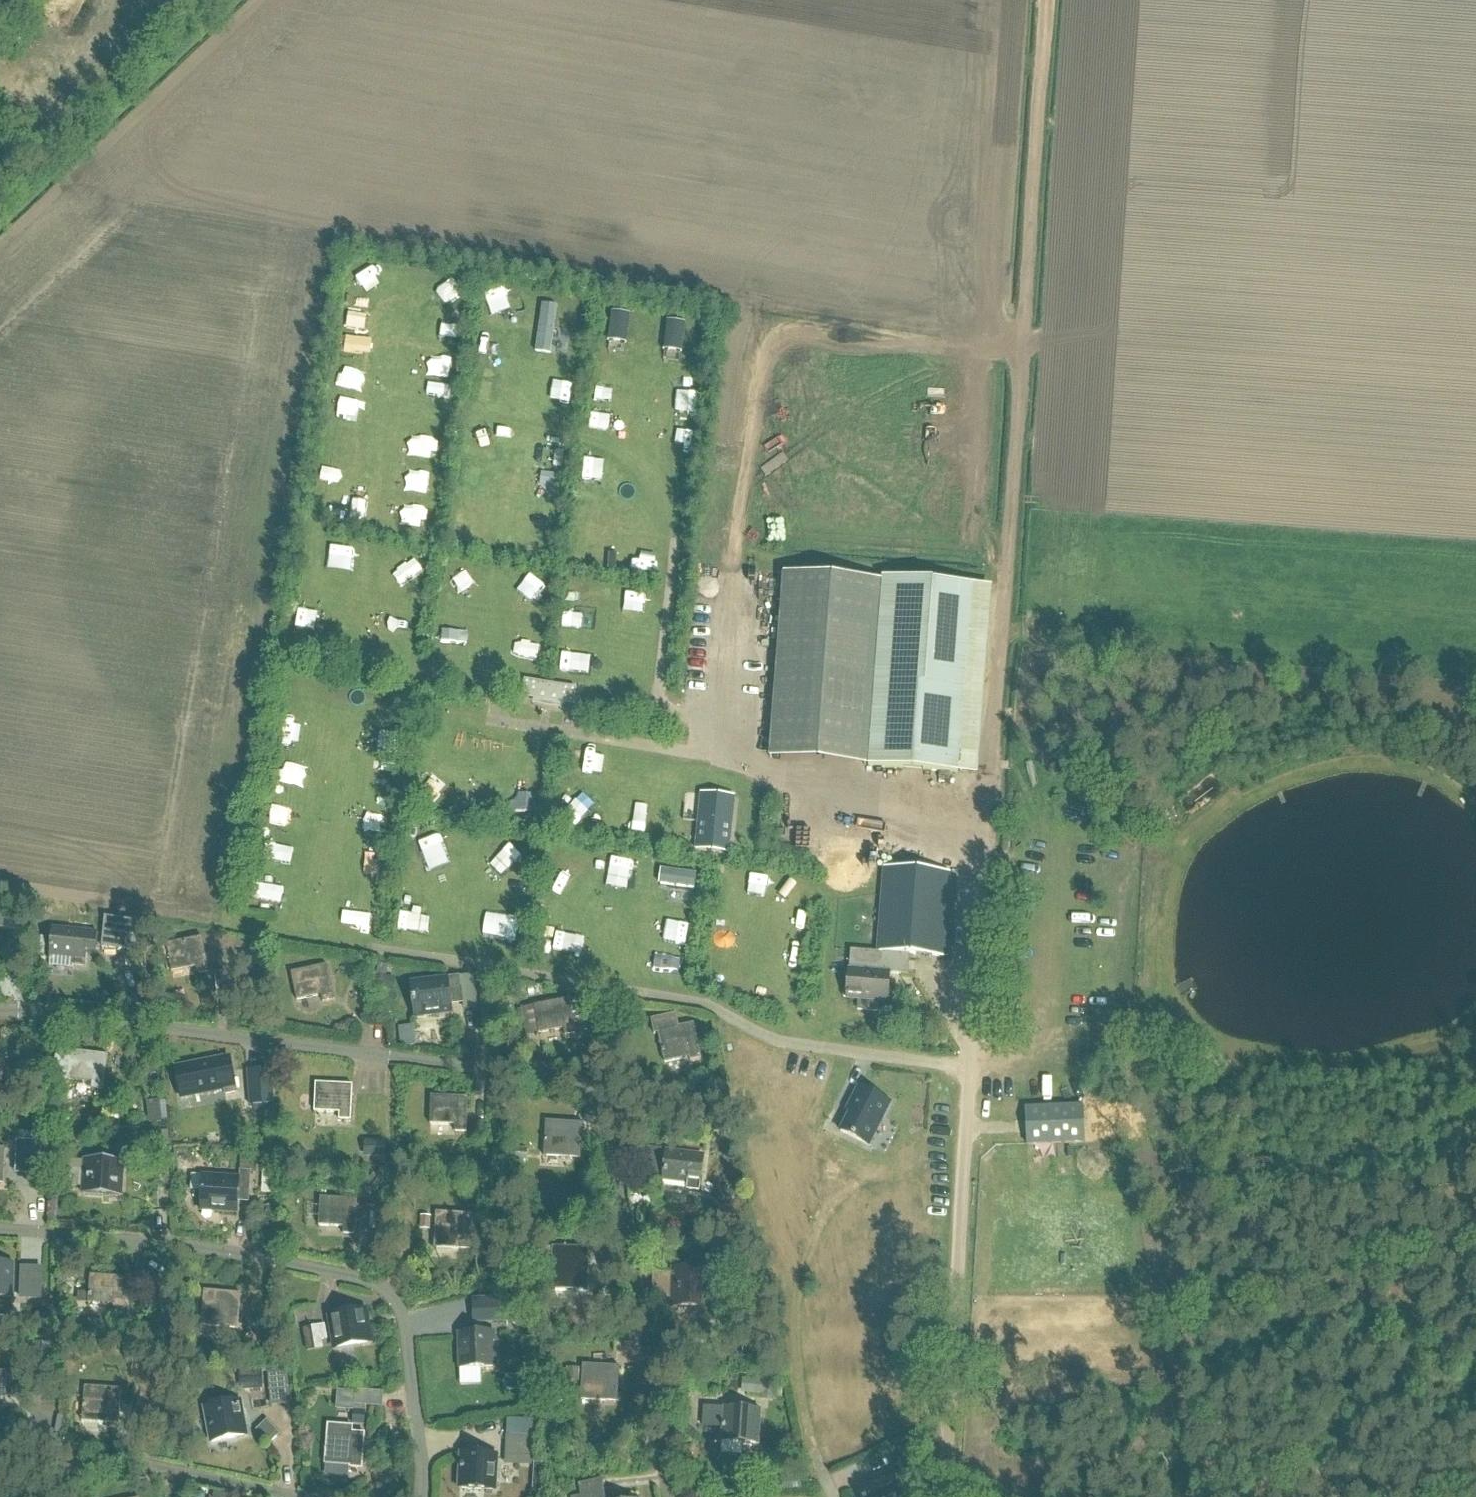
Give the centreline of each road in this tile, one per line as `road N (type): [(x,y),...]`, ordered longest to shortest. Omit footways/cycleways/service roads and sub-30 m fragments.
road 1 (track): [(1045,0),(1004,595)]
road 2 (track): [(751,763),(727,732),(731,580),(758,362),(766,339),(797,328)]
road 3 (track): [(813,1451),(798,1315),(812,1236),(844,1190),(970,1138)]

